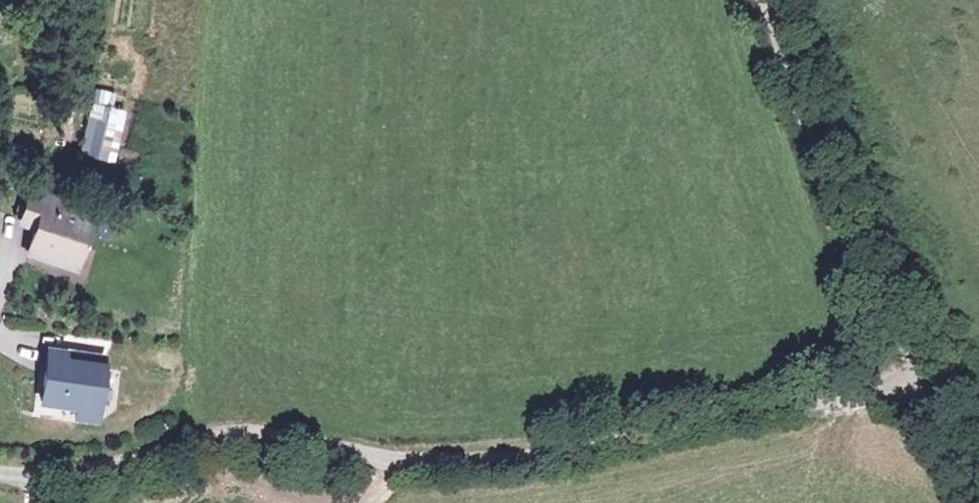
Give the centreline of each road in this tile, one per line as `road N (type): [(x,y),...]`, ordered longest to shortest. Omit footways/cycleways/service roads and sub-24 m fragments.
road 1 (unclassified): [(768,0),(840,212),(921,378),(575,454),(391,462),(239,433),(109,468),(32,481),(0,476)]

